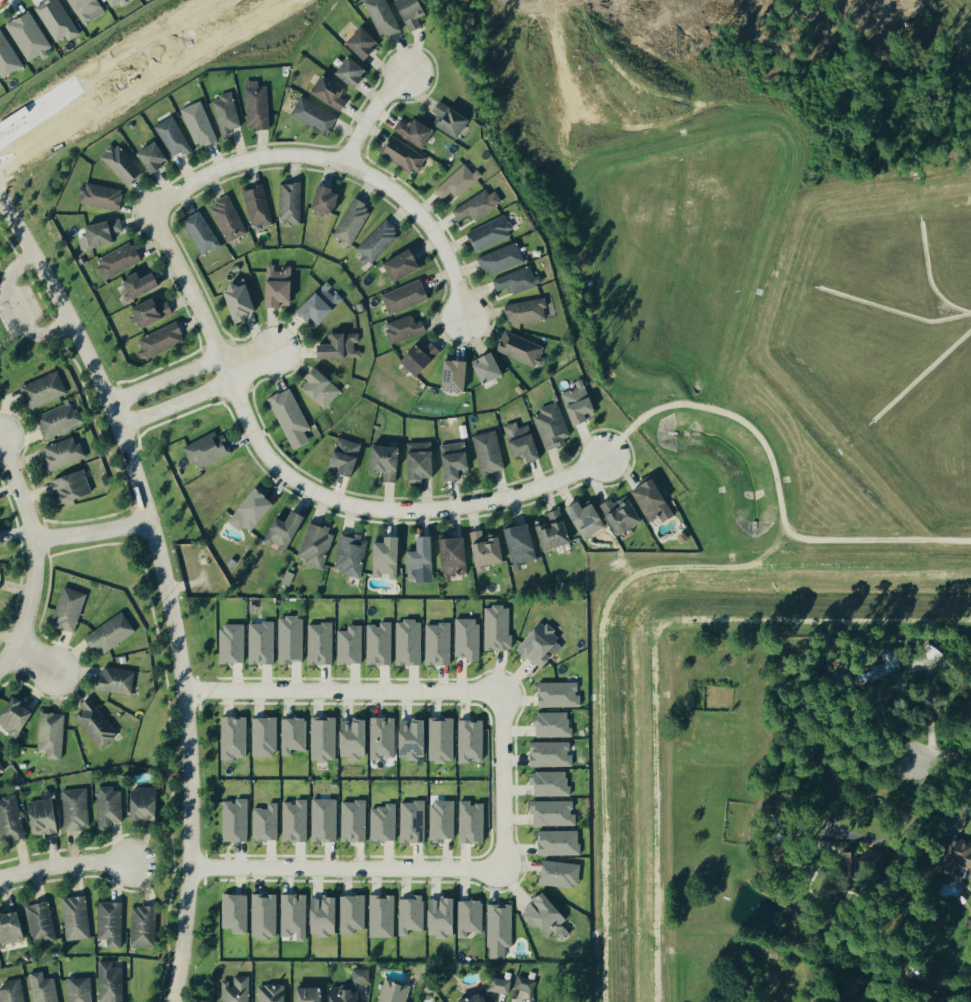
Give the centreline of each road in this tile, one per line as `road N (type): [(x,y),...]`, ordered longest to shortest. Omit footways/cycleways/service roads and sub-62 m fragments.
road 1 (tertiary): [(0,211),(106,401),(160,556),(181,675),(189,791),(186,909),(171,1001)]
road 2 (residential): [(182,690),(501,692),(502,870),(187,868)]
road 3 (residential): [(603,461),(478,504),(332,506),(255,448),(148,208)]
road 4 (residential): [(148,208),(254,159),(340,161),(425,219),(447,256),(462,316)]
road 5 (secondary): [(0,170),(289,0)]
road 6 (secondary): [(222,0),(0,133)]
road 7 (residential): [(0,438),(32,540),(34,592),(17,649),(0,667)]
road 8 (residential): [(0,878),(38,867),(132,862)]
road 9 (residential): [(118,428),(205,393),(220,370)]
road 10 (residential): [(220,370),(195,366),(106,401)]

